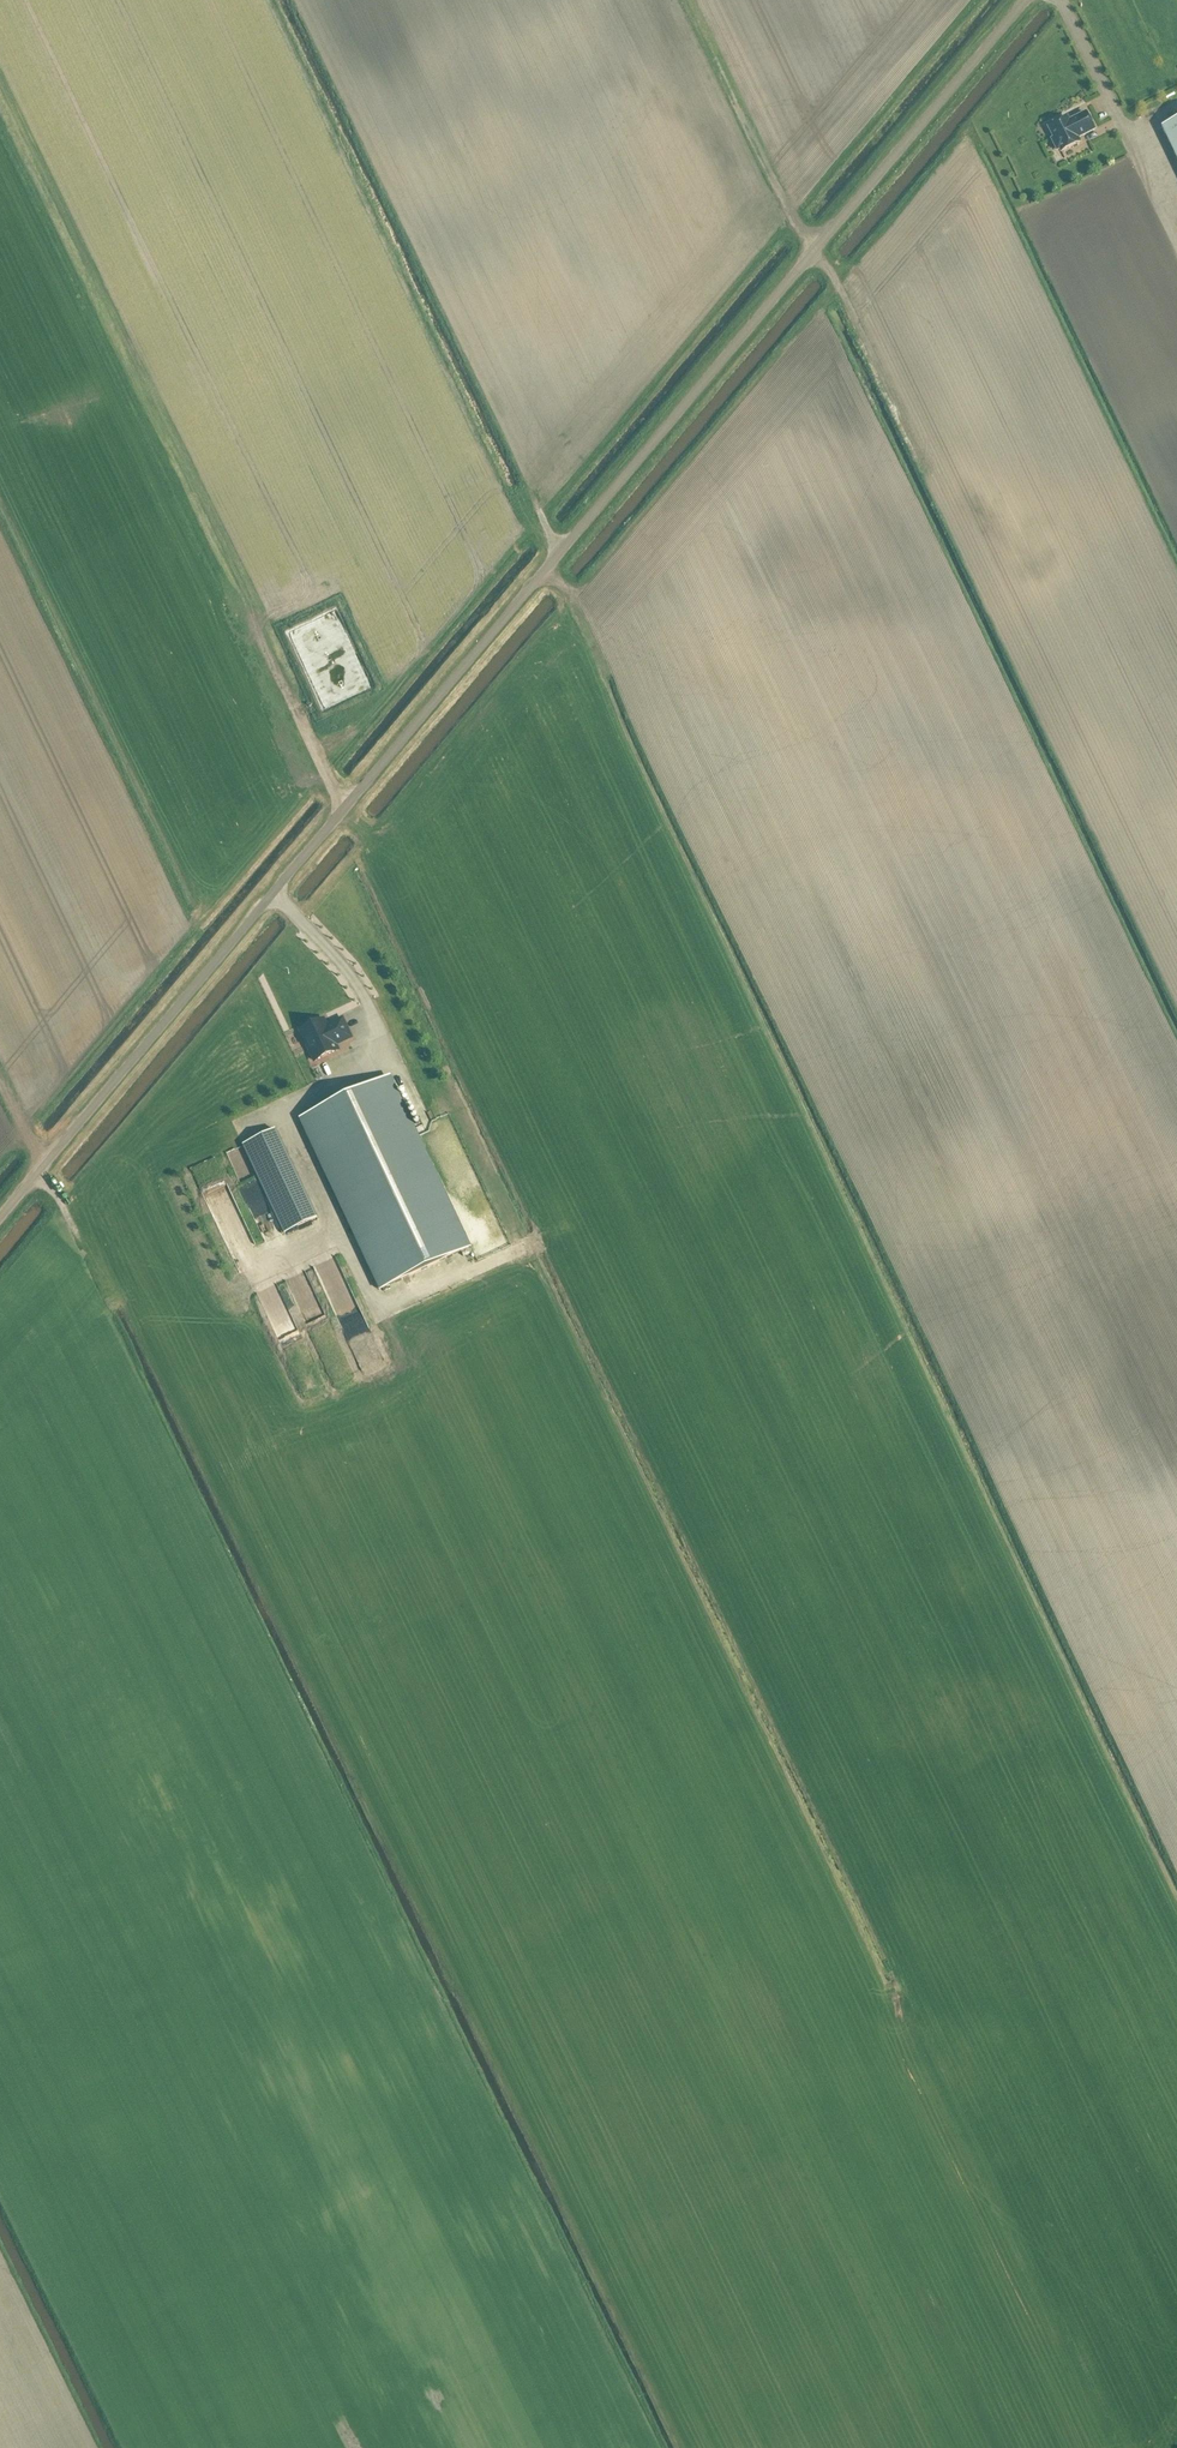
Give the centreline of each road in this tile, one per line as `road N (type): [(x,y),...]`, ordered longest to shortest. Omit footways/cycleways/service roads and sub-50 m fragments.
road 1 (unclassified): [(0,1218),(1025,0)]

